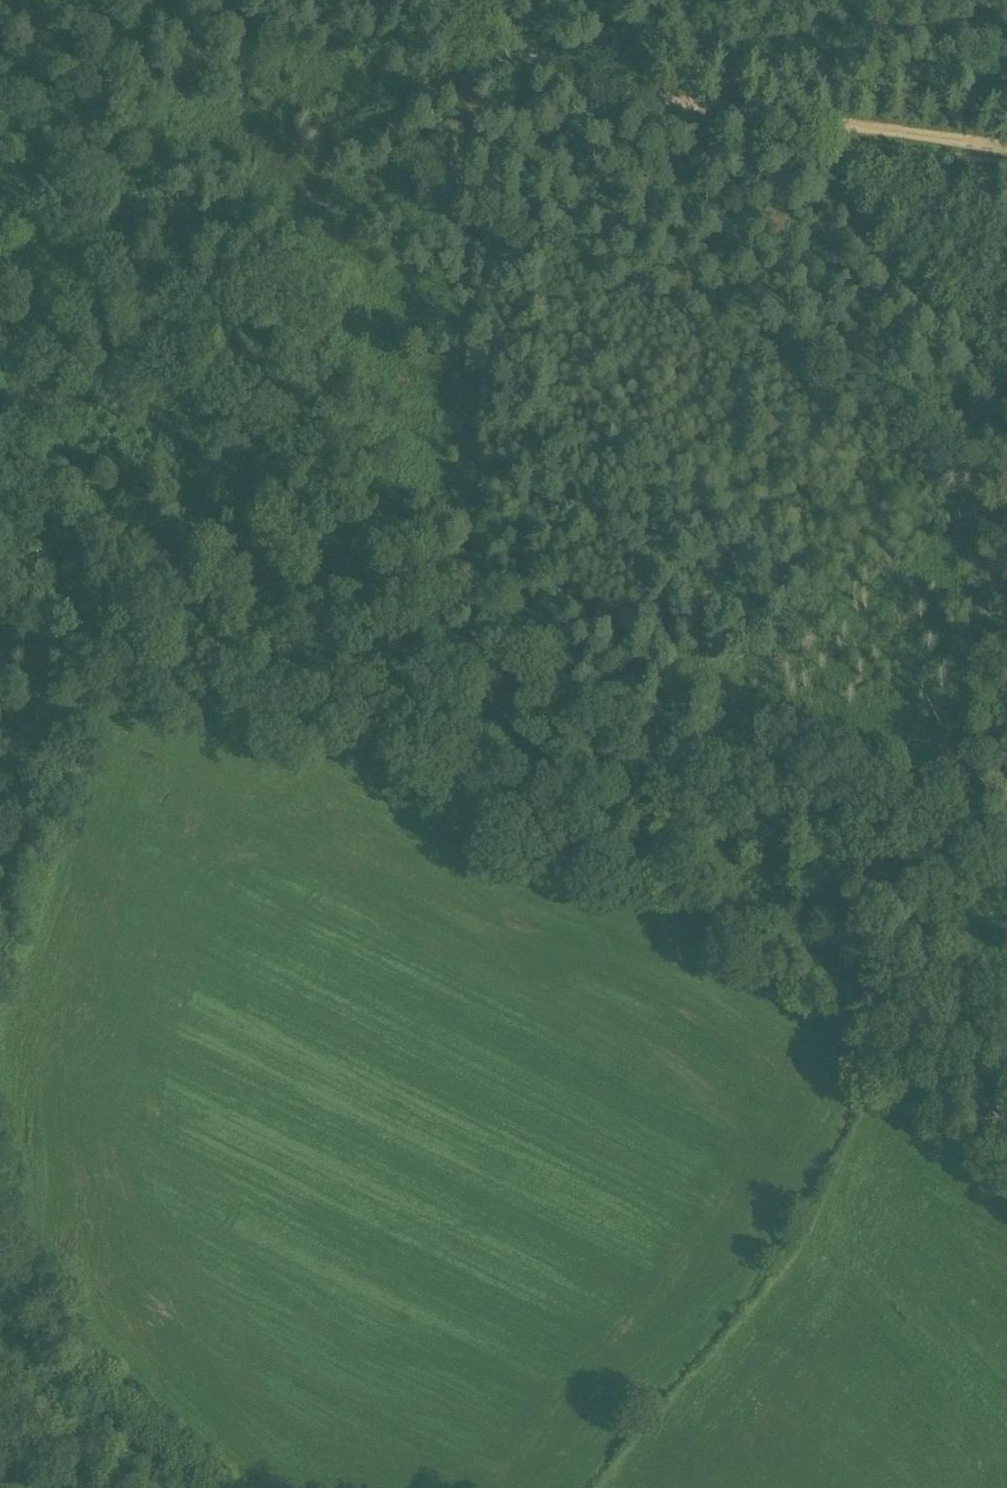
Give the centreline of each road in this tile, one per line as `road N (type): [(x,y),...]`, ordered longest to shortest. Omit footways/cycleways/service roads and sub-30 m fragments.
road 1 (track): [(419,0),(620,99),(1006,149)]

